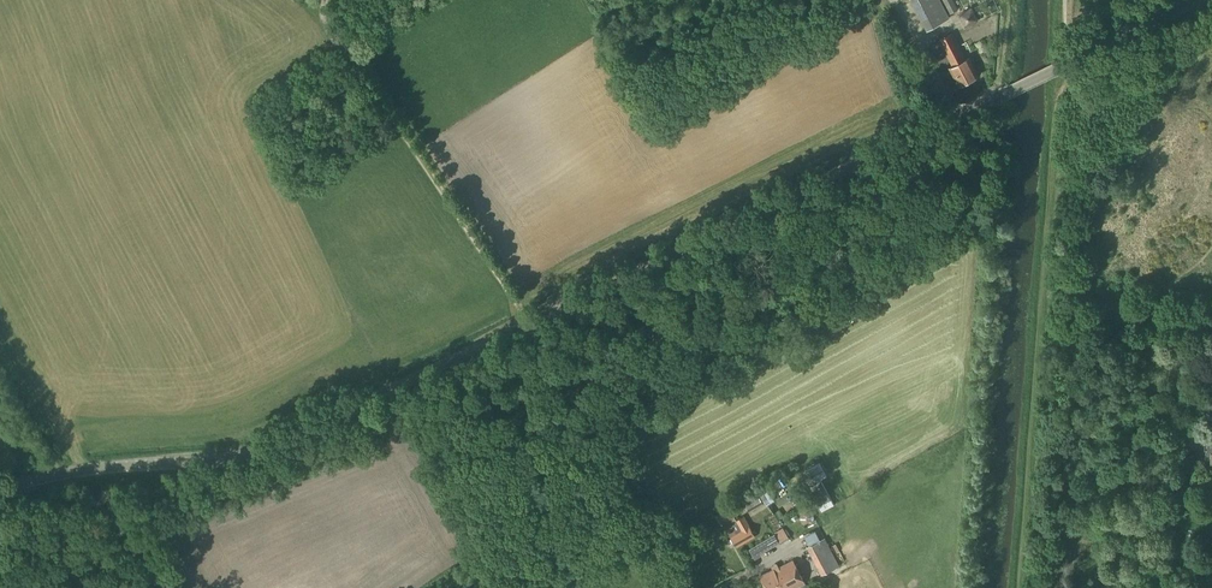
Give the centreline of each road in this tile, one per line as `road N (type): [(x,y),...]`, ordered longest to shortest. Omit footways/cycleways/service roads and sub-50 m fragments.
road 1 (unclassified): [(534,328),(1203,0)]
road 2 (unclassified): [(0,489),(91,470),(237,461),(534,328)]
road 3 (track): [(1027,587),(1066,65)]
road 4 (unclassified): [(534,328),(317,39),(322,0)]
road 5 (unclassified): [(674,587),(534,328)]

